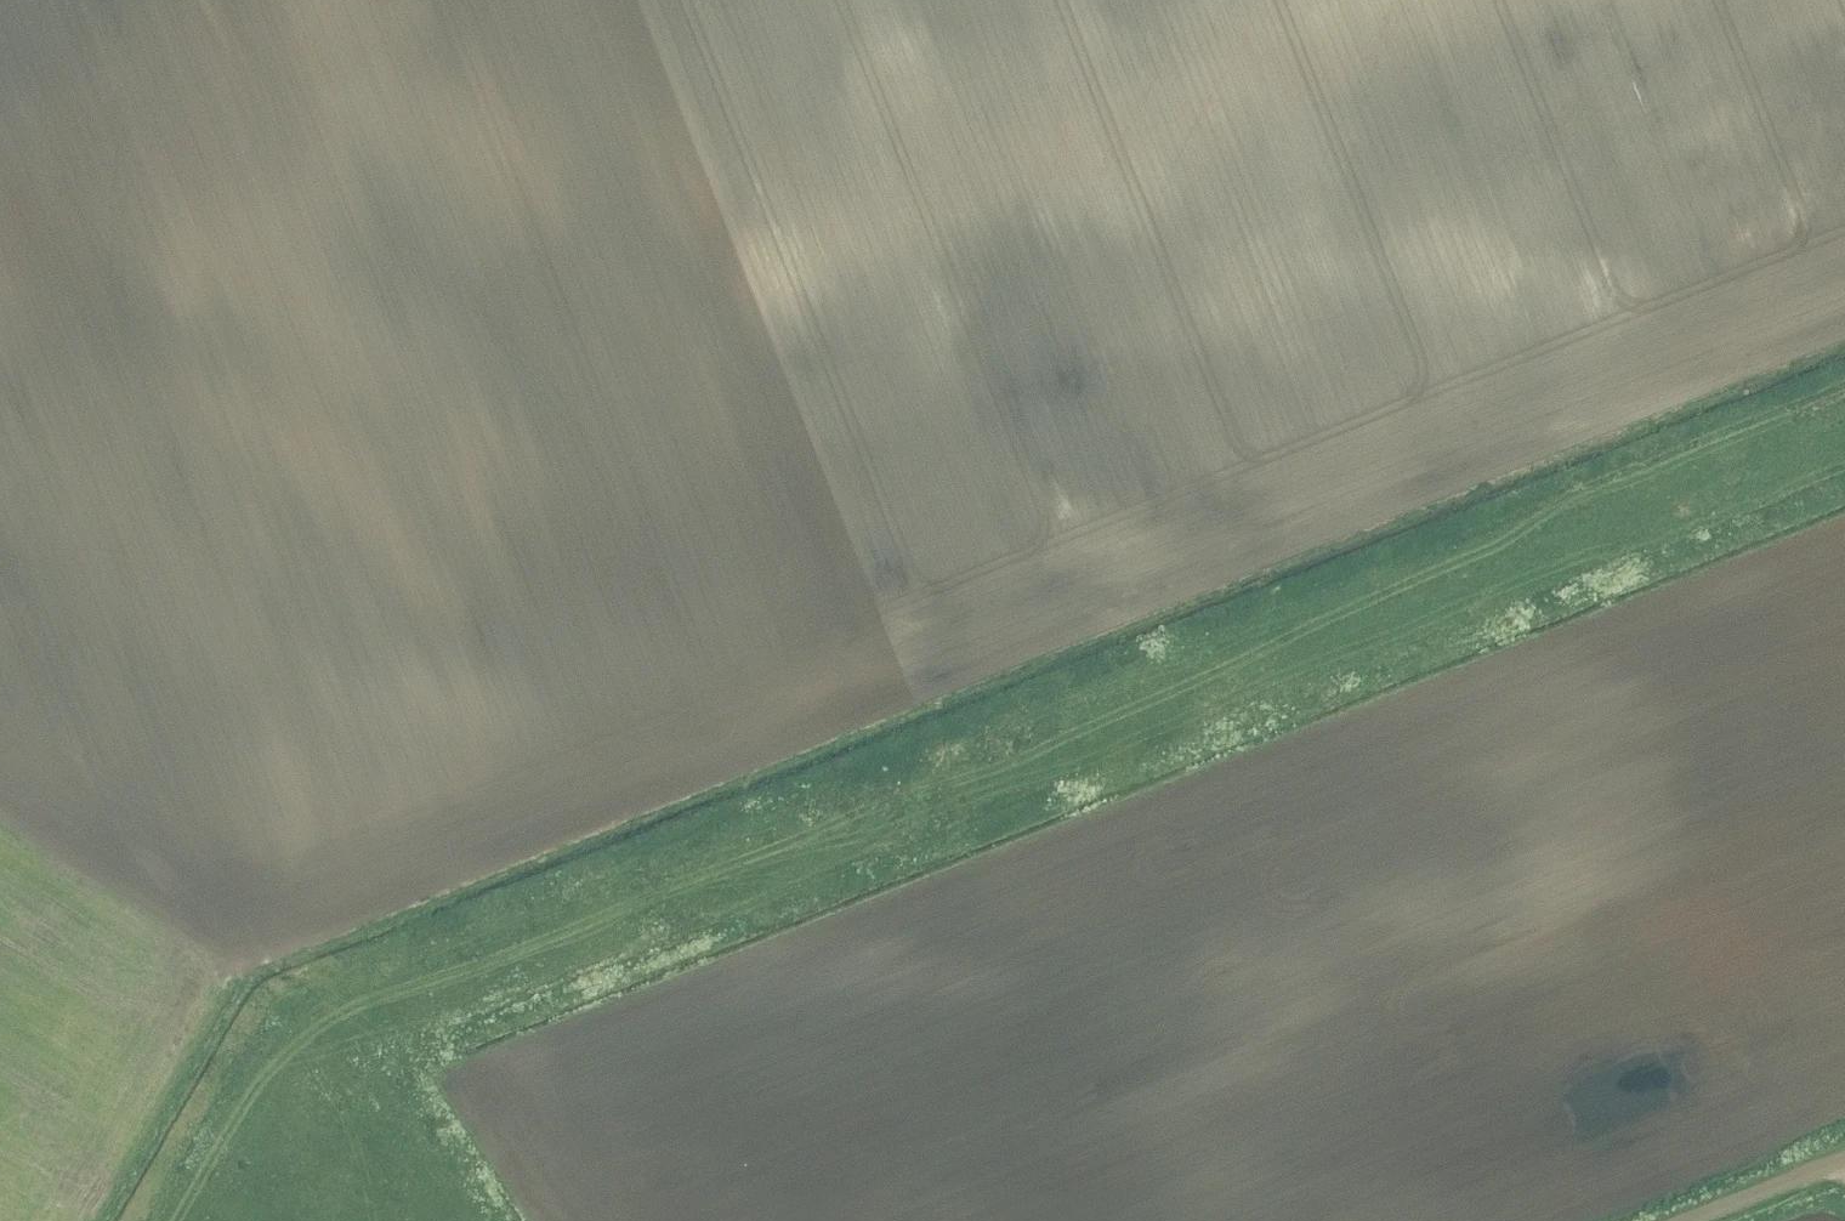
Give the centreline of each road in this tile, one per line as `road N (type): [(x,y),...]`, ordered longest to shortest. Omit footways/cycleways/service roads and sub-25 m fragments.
road 1 (unclassified): [(1686,1220),(1844,1158)]

